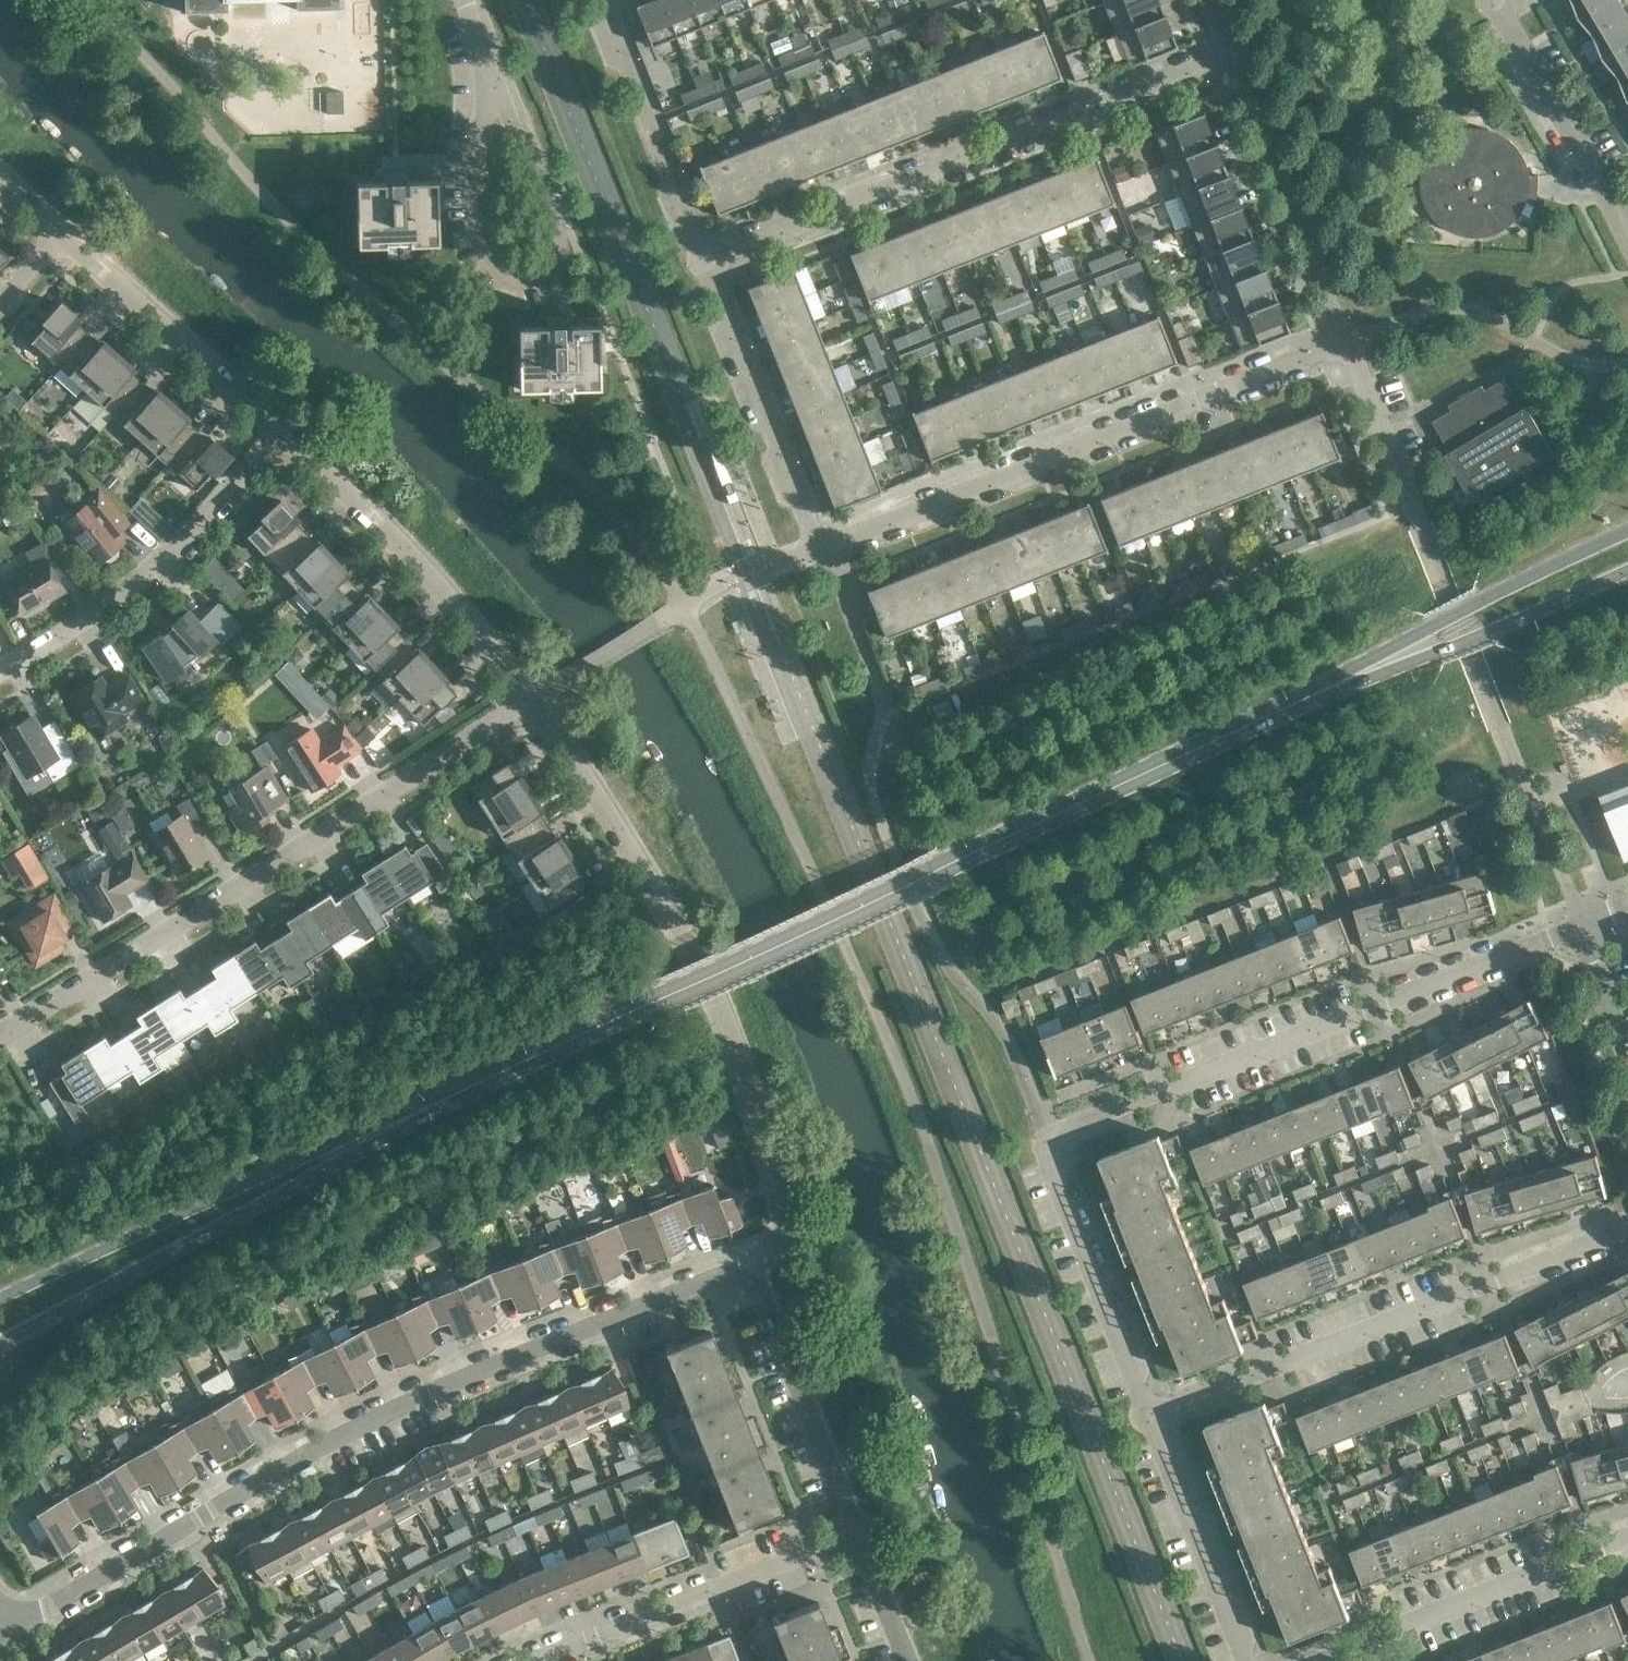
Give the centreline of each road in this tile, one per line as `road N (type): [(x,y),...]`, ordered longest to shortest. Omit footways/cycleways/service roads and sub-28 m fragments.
road 1 (secondary): [(362,1141),(1379,667)]
road 2 (residential): [(266,420),(385,528),(519,677),(679,926),(720,1014),(786,1202),(782,1244),(750,1286)]
road 3 (residential): [(1155,1415),(1050,1169),(1048,1139),(1583,920)]
road 4 (residential): [(12,1631),(418,1404),(712,1285),(750,1286)]
road 5 (residential): [(0,1033),(528,705)]
road 6 (residential): [(820,544),(1342,343)]
road 7 (residential): [(698,243),(1222,53)]
road 8 (residential): [(1155,1415),(1627,1235)]
road 9 (secondary): [(0,1347),(284,1198),(362,1141)]
road 10 (secondary): [(362,1141),(257,1173),(0,1295)]
road 11 (residential): [(266,420),(252,480),(175,561),(0,677)]
road 12 (residential): [(539,1660),(858,1545)]
road 13 (residential): [(820,544),(698,243)]
road 14 (residential): [(1342,343),(1222,53)]
road 15 (residential): [(1356,1660),(1627,1548)]
road 16 (secondary): [(1627,532),(1479,602),(1379,667)]
road 17 (residential): [(858,1545),(750,1286)]
road 18 (residential): [(63,244),(266,420)]
road 19 (secondary): [(1379,667),(1491,631),(1627,570)]
road 20 (residential): [(1249,1660),(1155,1415)]
road 21 (residential): [(698,243),(599,0)]
road 22 (residential): [(547,233),(529,257),(481,251),(473,131),(482,78)]
road 23 (tertiary): [(1621,220),(1500,0)]
road 24 (residential): [(1422,530),(1342,343)]
road 25 (residential): [(482,78),(517,120),(547,233)]
road 26 (residential): [(1627,1037),(1583,920)]
road 27 (residential): [(903,1660),(858,1545)]

